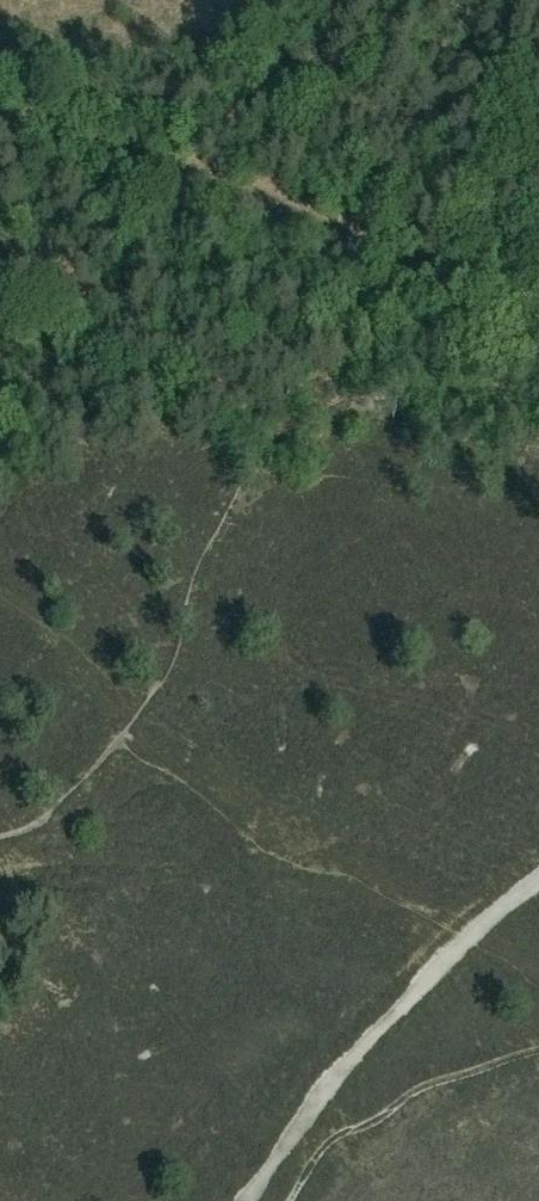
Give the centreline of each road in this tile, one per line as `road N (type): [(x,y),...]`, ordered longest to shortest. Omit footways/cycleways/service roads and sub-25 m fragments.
road 1 (tertiary): [(538,312),(0,114)]
road 2 (track): [(251,1200),(377,1018),(538,885)]

